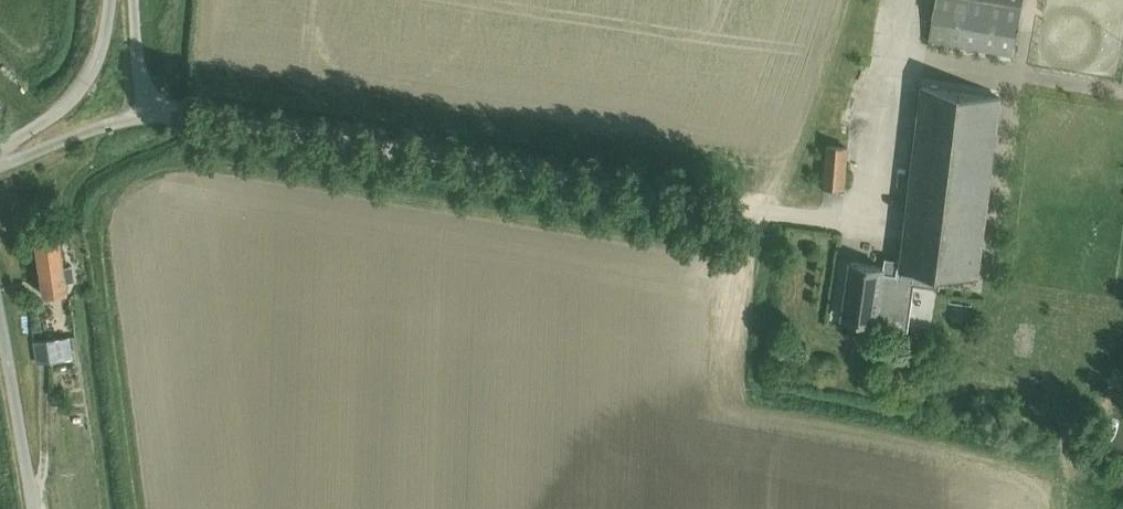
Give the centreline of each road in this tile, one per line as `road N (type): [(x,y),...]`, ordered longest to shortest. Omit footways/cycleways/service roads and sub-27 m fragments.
road 1 (unclassified): [(34,508),(0,311)]
road 2 (unclassified): [(0,147),(83,87),(104,45),(112,0)]

